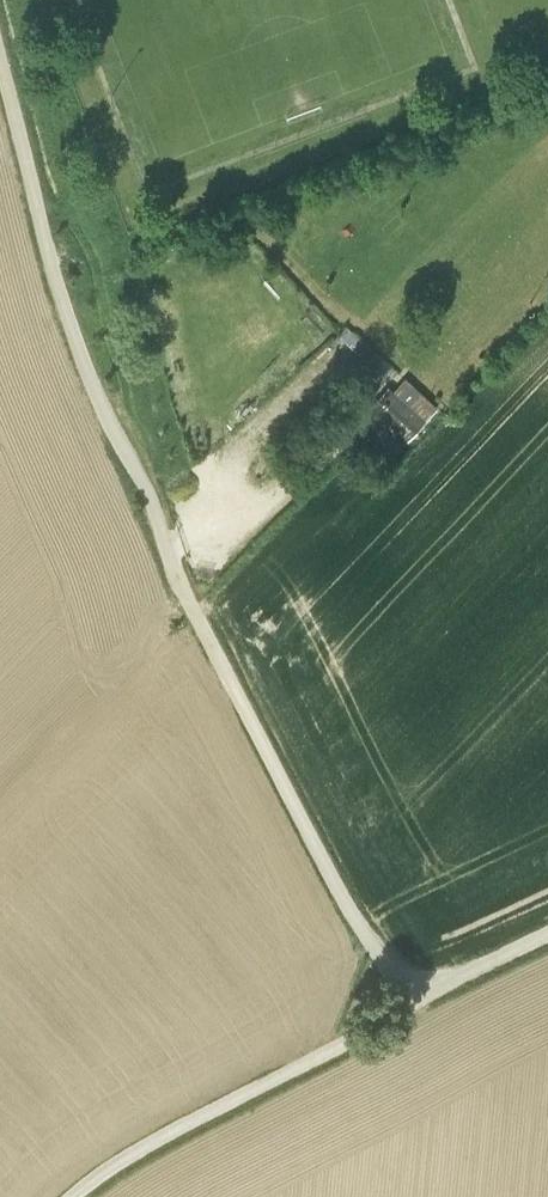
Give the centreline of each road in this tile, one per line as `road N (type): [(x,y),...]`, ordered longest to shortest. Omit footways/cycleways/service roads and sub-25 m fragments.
road 1 (unclassified): [(412,1002),(360,922),(173,559),(75,327),(0,64)]
road 2 (unclassified): [(73,1196),(129,1156),(412,1002)]
road 3 (unclassified): [(412,1002),(547,934)]

